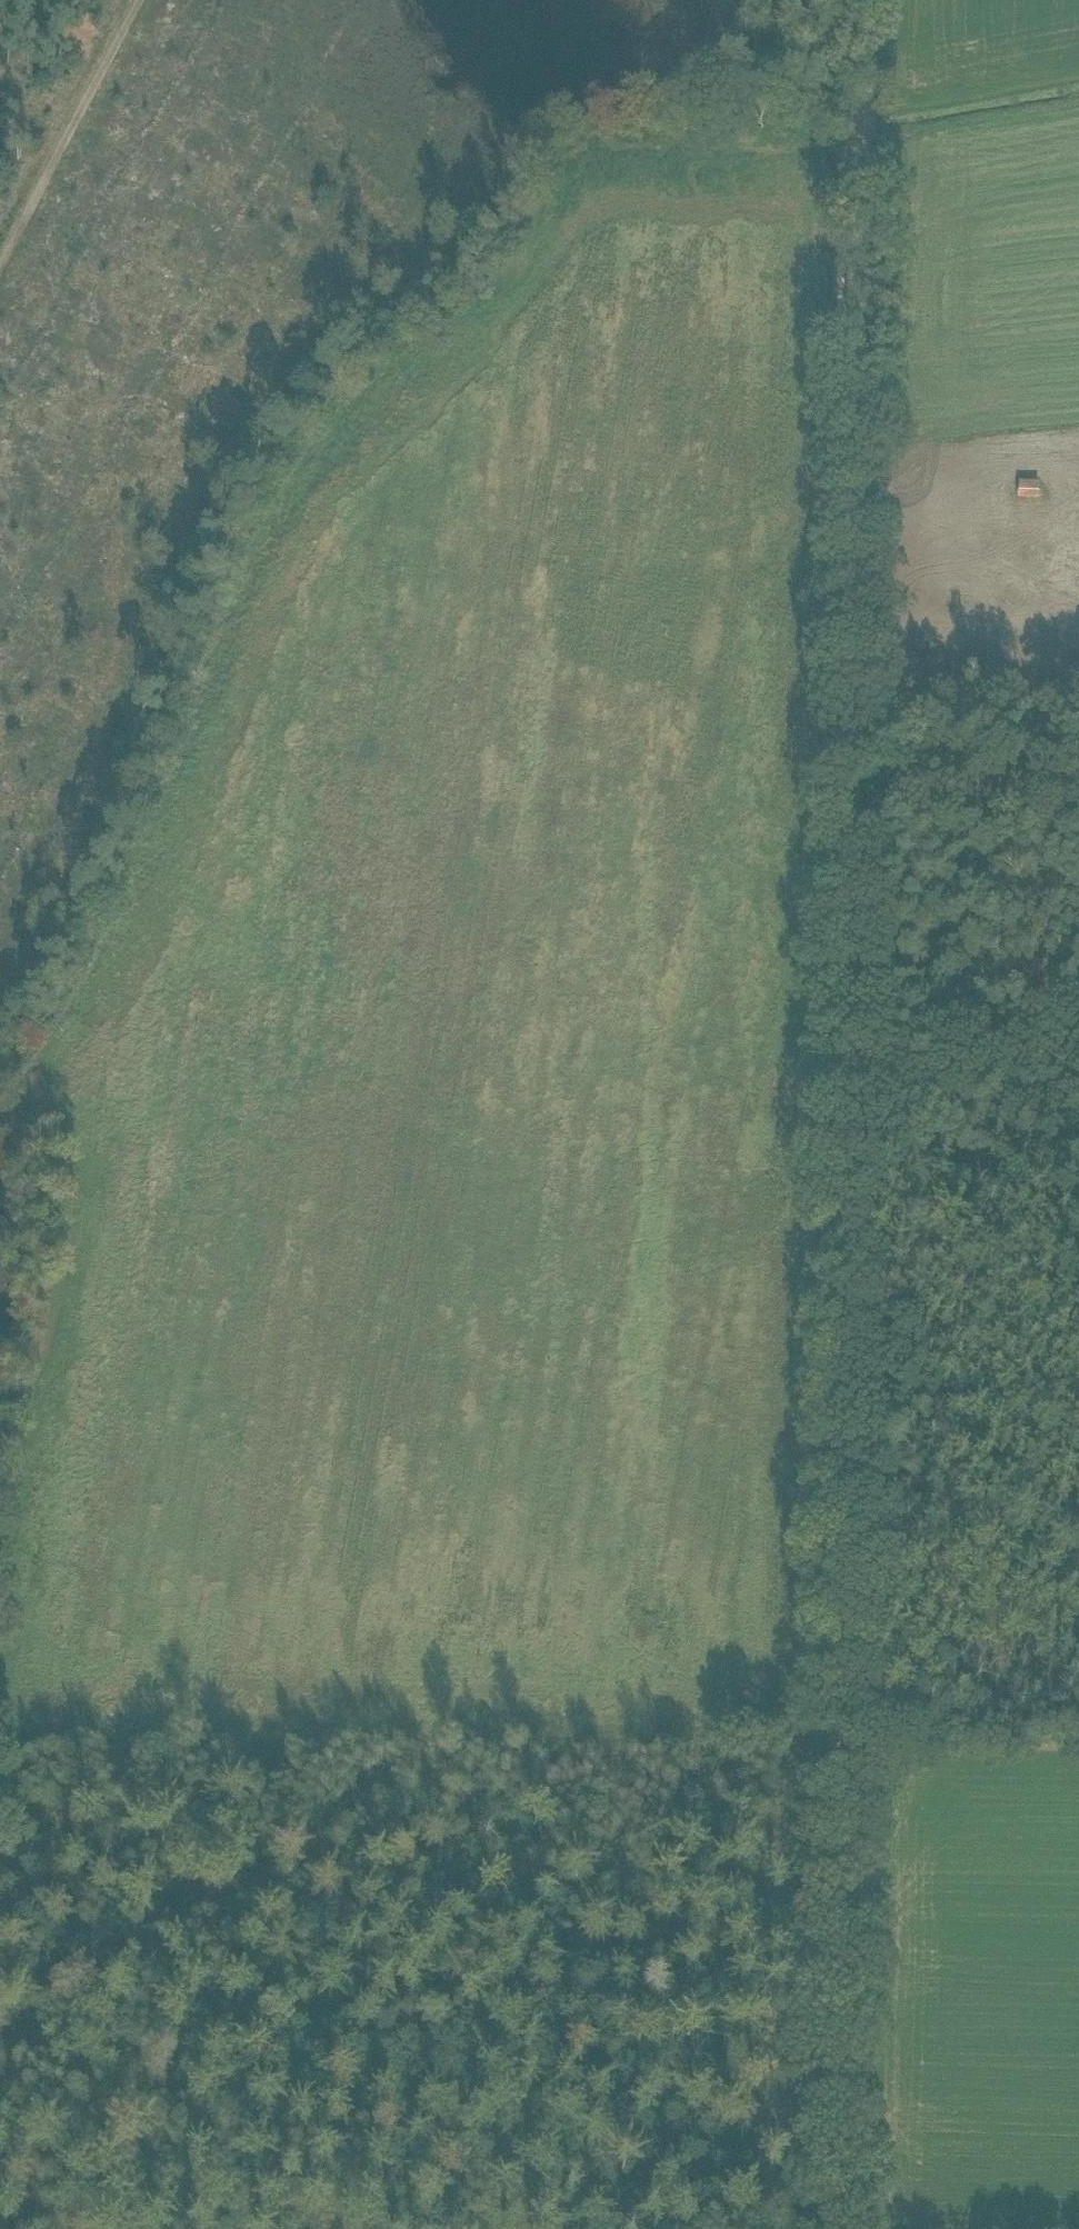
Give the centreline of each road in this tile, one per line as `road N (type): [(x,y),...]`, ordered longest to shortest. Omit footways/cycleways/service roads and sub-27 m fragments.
road 1 (track): [(867,99),(842,1344),(794,2024)]
road 2 (track): [(0,1993),(268,2036),(411,2041),(600,2001),(794,2024)]
road 3 (track): [(0,266),(139,0)]
road 4 (track): [(794,2024),(800,2228)]

